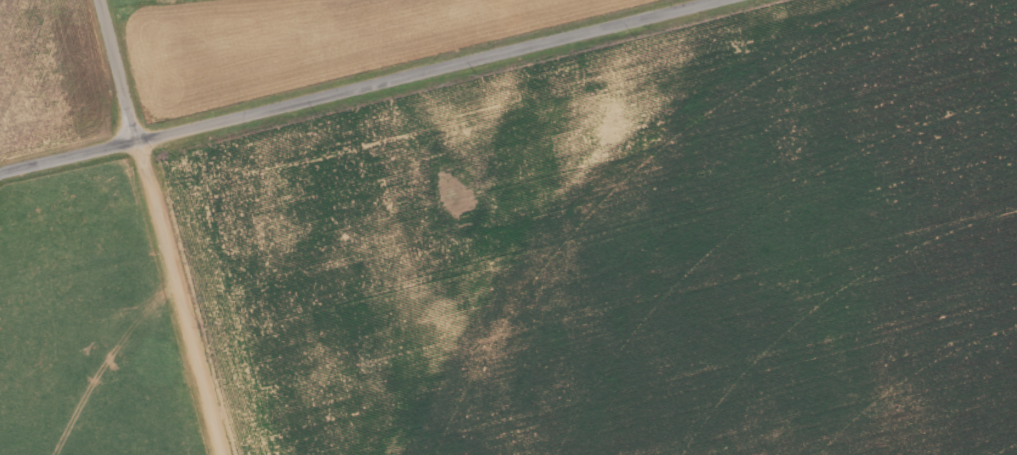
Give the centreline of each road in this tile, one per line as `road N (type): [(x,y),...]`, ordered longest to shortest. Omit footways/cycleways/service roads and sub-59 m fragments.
road 1 (residential): [(0,175),(713,0)]
road 2 (residential): [(214,454),(99,0)]
road 3 (residential): [(774,0),(827,185)]

